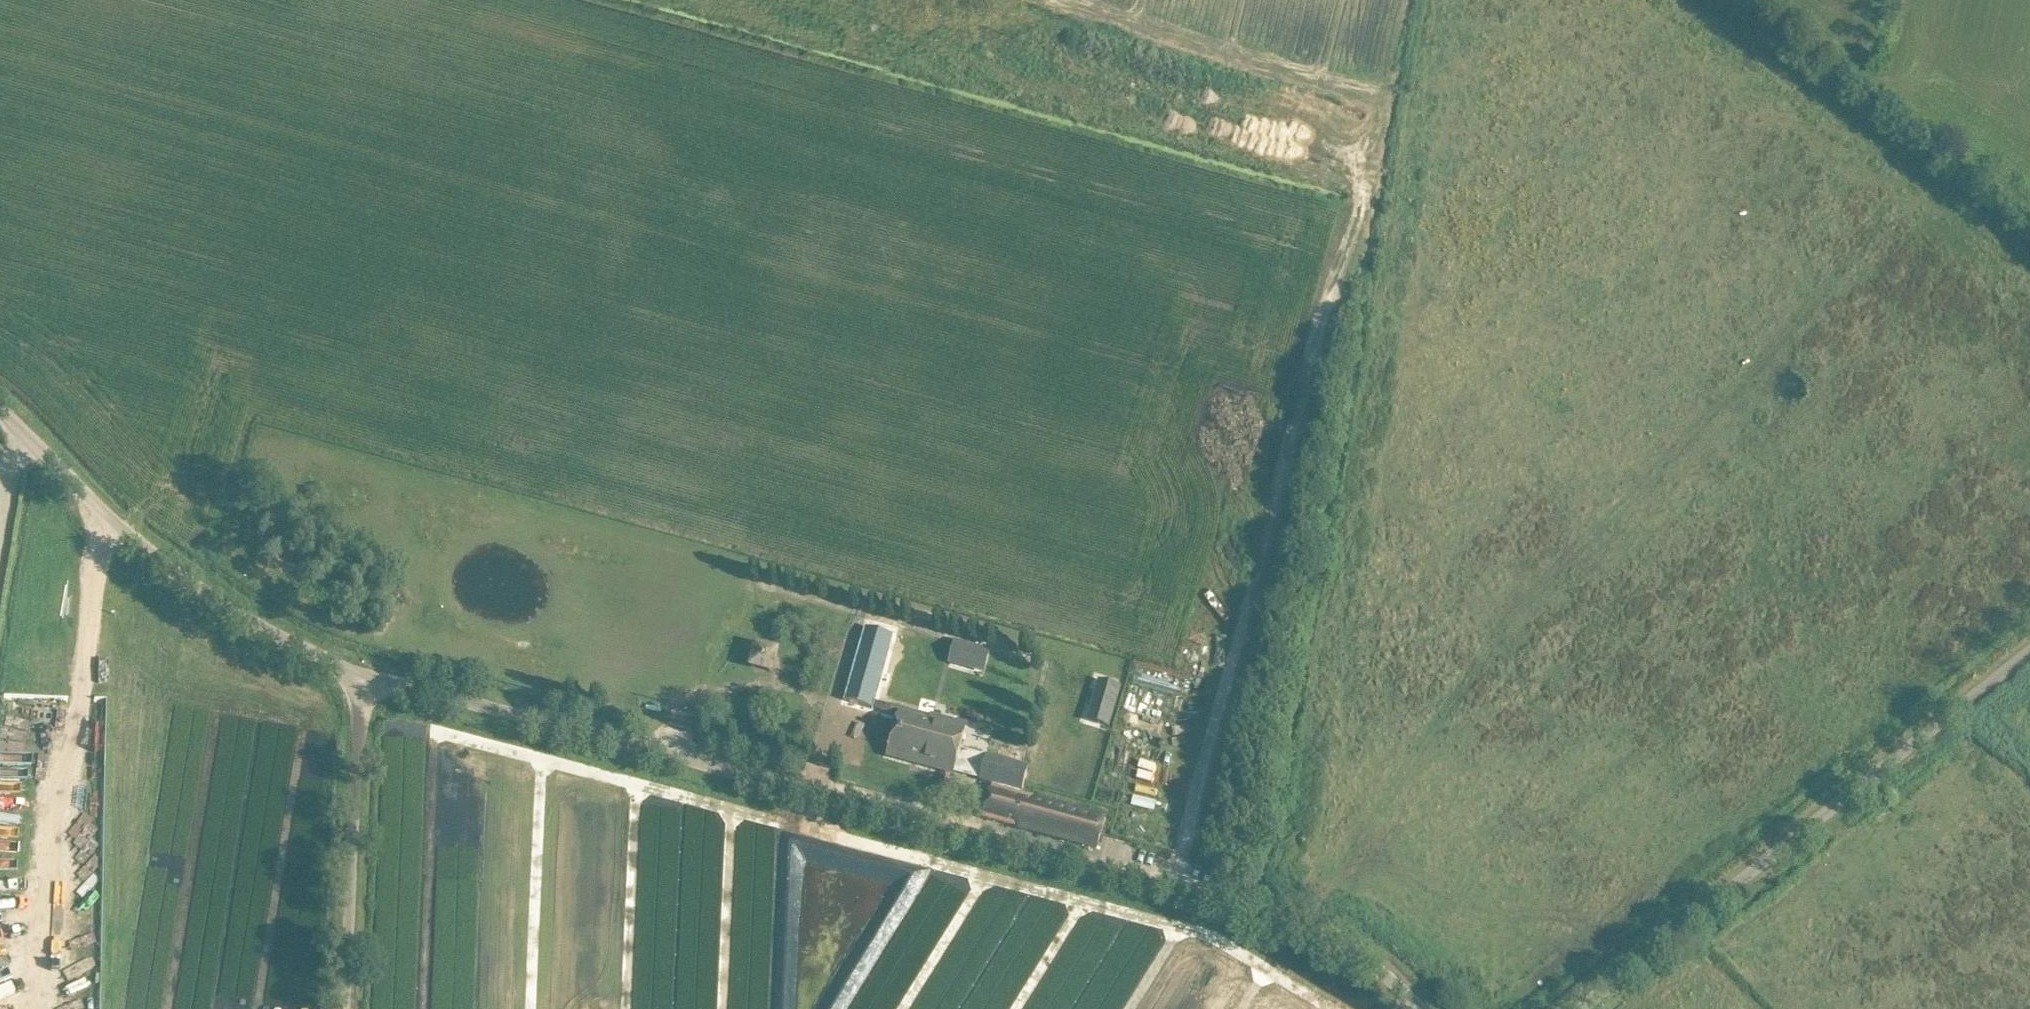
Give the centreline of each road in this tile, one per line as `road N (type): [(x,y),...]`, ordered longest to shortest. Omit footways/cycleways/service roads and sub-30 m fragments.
road 1 (unclassified): [(362,678),(1310,925),(1371,961),(1419,1008)]
road 2 (unclassified): [(1582,1008),(2029,652)]
road 3 (unclassified): [(362,678),(258,627),(152,557),(0,413)]
road 4 (unclassified): [(344,1008),(362,678)]

